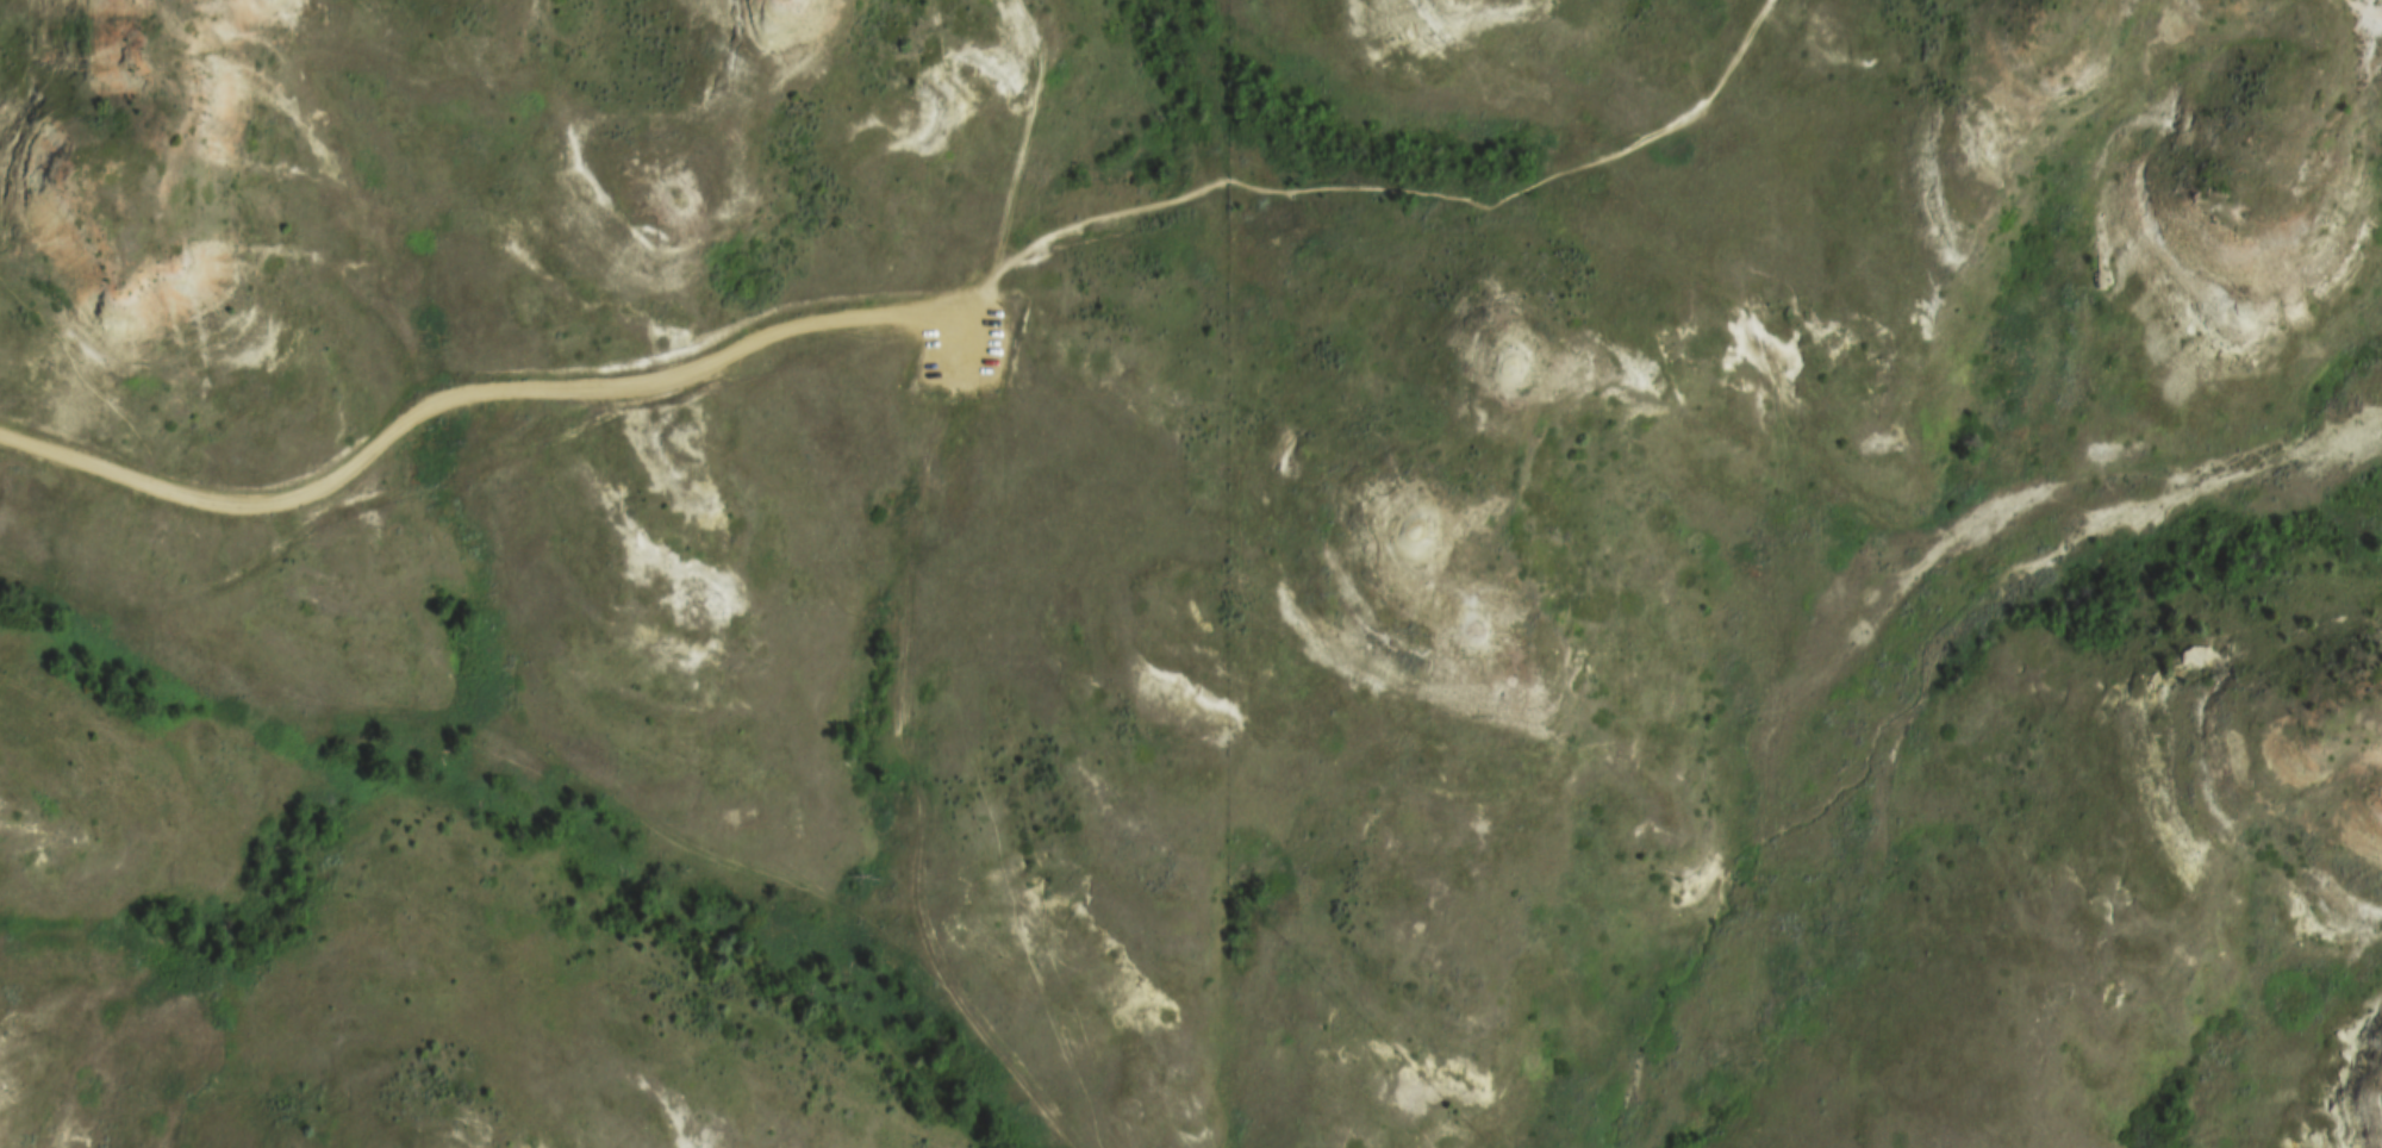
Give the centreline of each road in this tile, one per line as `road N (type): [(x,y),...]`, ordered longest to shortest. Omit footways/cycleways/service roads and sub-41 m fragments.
road 1 (residential): [(0,433),(175,499),(247,501),(318,488),(428,406),(490,387),(611,391),(694,373),(796,319),(977,312),(955,380)]
road 2 (track): [(955,380),(923,506),(911,629),(906,724),(927,829),(916,913),(947,984),(1071,1147)]
road 3 (track): [(1018,0),(1034,49),(1033,76),(977,312)]

